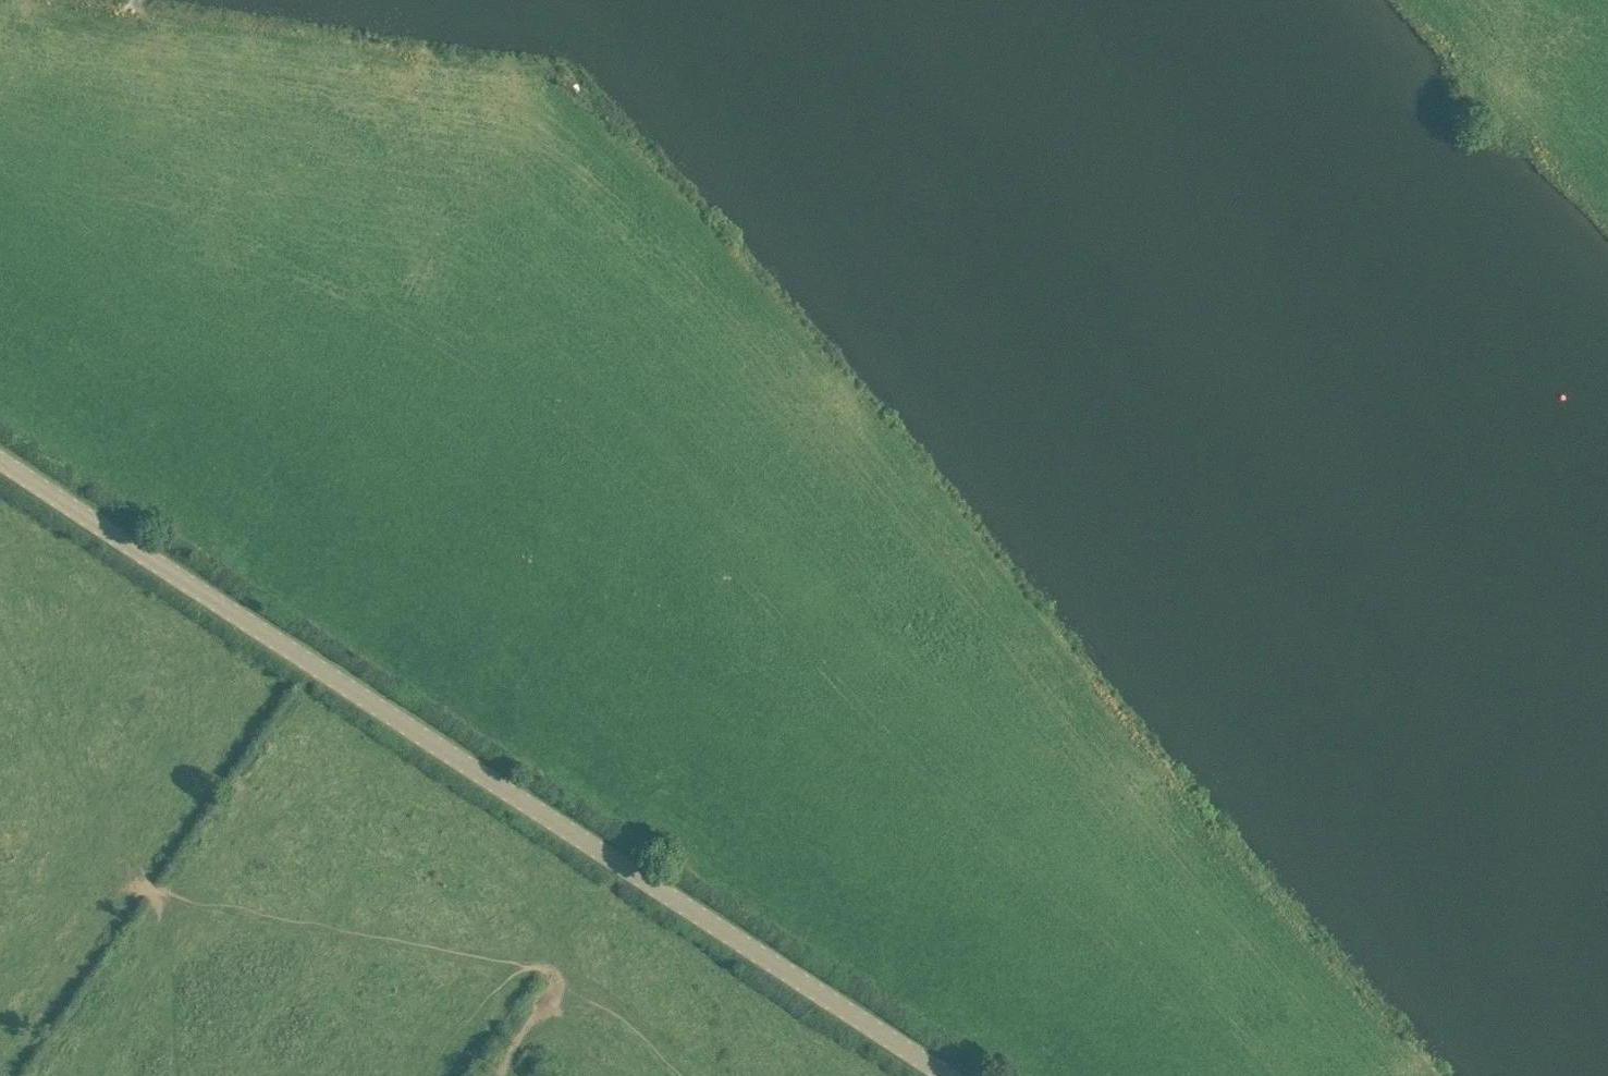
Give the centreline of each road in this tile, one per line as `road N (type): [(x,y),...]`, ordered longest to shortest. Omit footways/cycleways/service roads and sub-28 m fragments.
road 1 (tertiary): [(948,1075),(0,459)]

